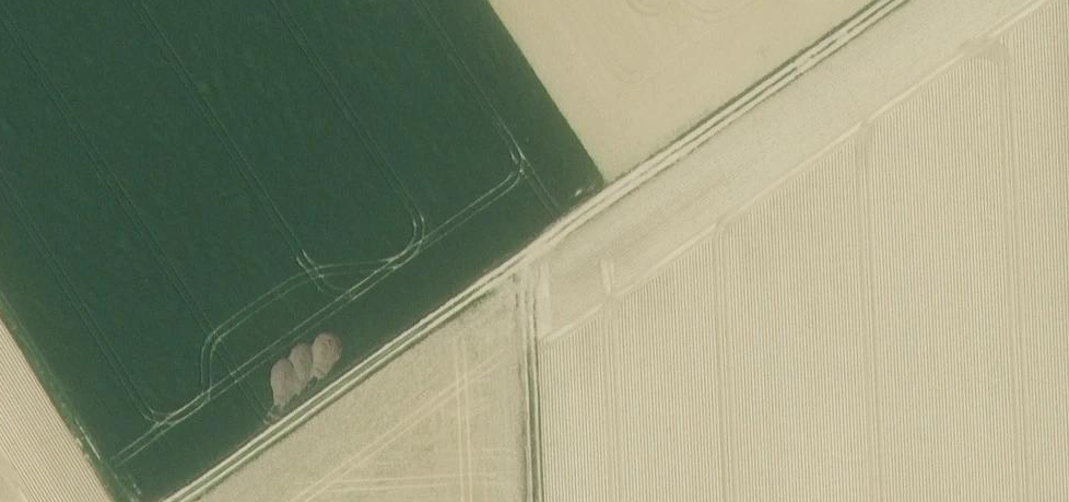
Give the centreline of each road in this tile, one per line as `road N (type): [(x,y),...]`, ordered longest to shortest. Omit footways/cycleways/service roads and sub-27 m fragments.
road 1 (track): [(177,501),(898,0)]
road 2 (track): [(541,501),(527,258)]
road 3 (track): [(120,501),(0,304)]

